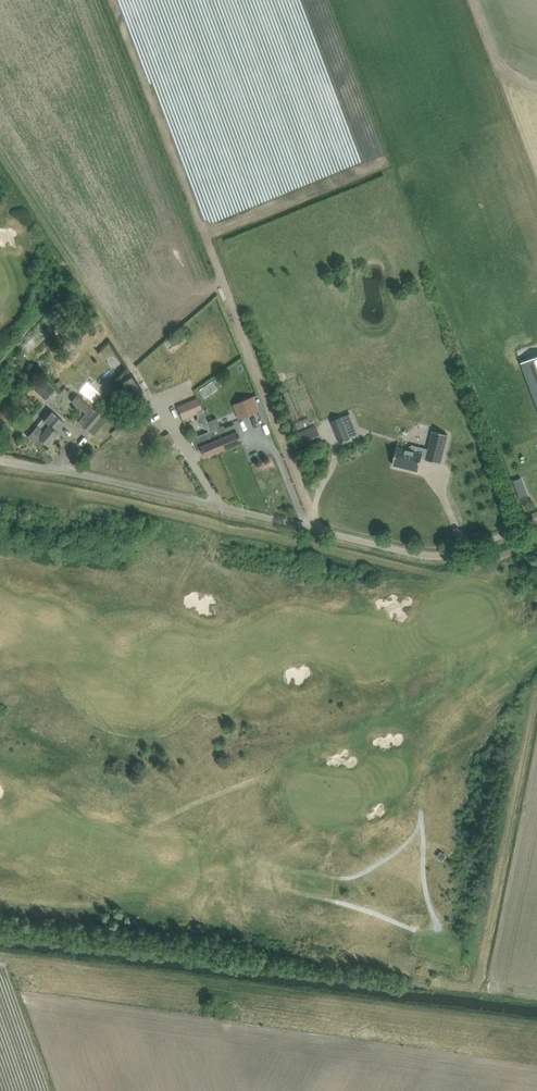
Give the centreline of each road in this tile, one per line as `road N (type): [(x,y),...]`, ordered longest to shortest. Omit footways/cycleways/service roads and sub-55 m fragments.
road 1 (unclassified): [(536,520),(470,548),(426,556),(0,461)]

